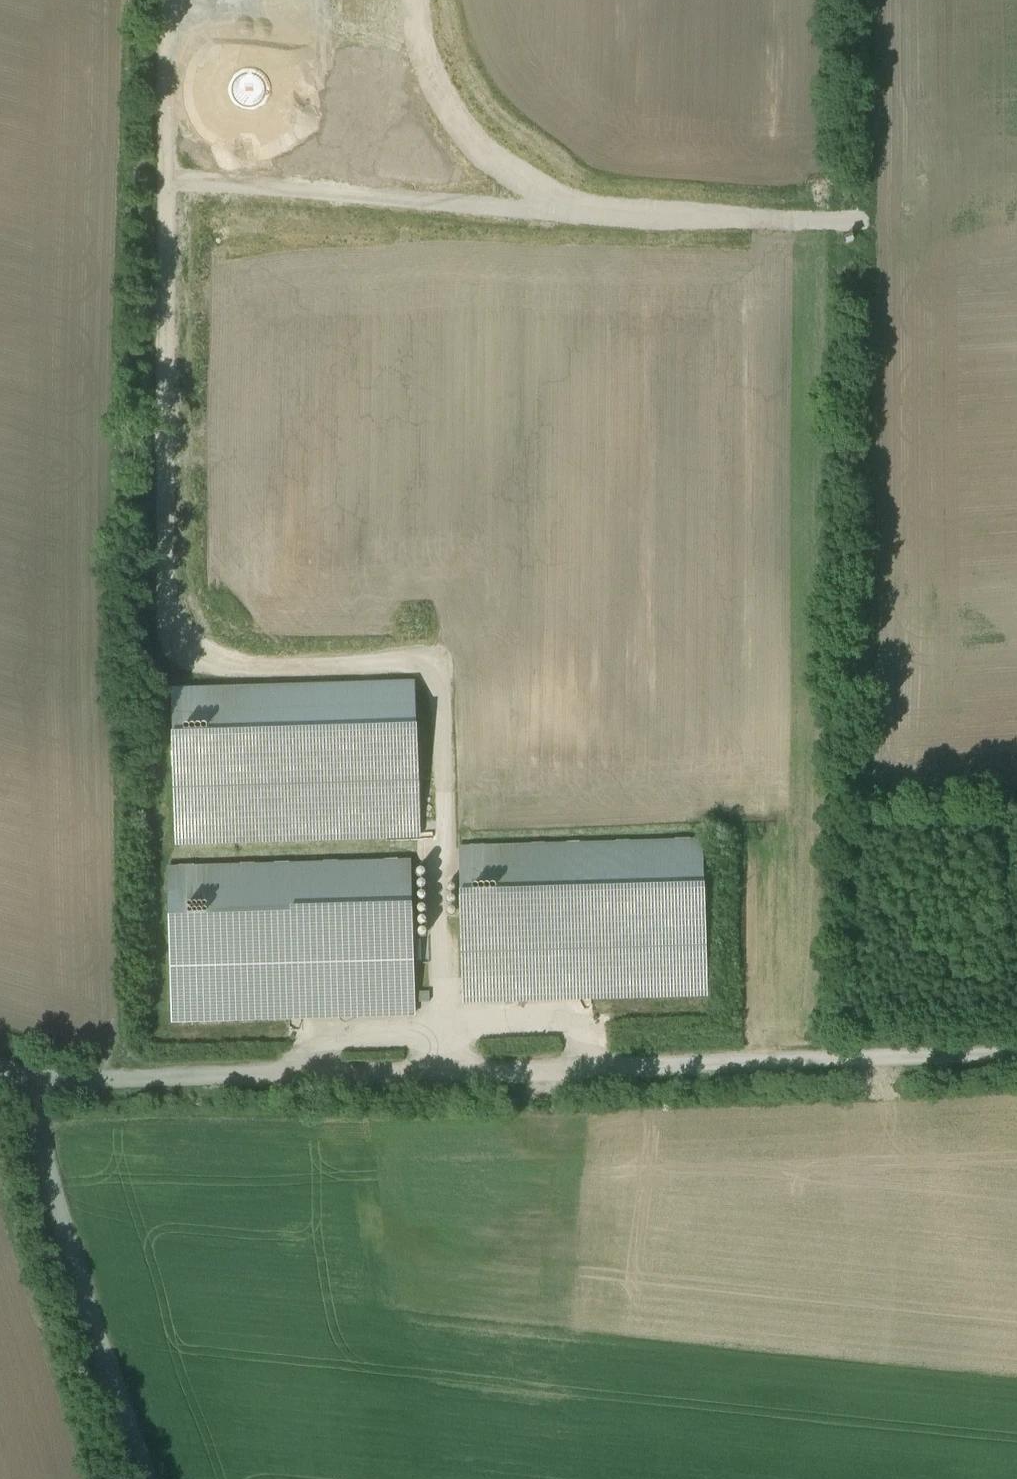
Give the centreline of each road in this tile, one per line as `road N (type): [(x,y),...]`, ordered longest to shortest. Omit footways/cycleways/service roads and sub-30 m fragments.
road 1 (track): [(44,1080),(1016,1055)]
road 2 (unclassified): [(143,1478),(39,1139),(44,1080),(0,1069)]
road 3 (track): [(414,0),(414,26),(248,1)]

